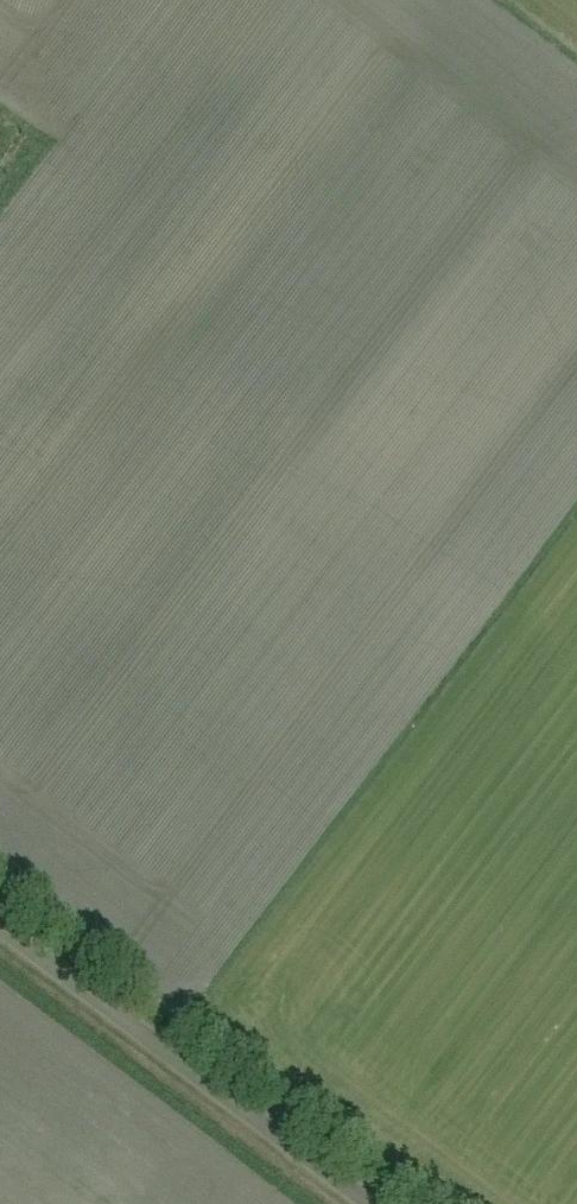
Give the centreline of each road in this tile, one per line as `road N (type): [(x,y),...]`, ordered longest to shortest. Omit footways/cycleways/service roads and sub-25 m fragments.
road 1 (unclassified): [(370,1203),(0,926)]

